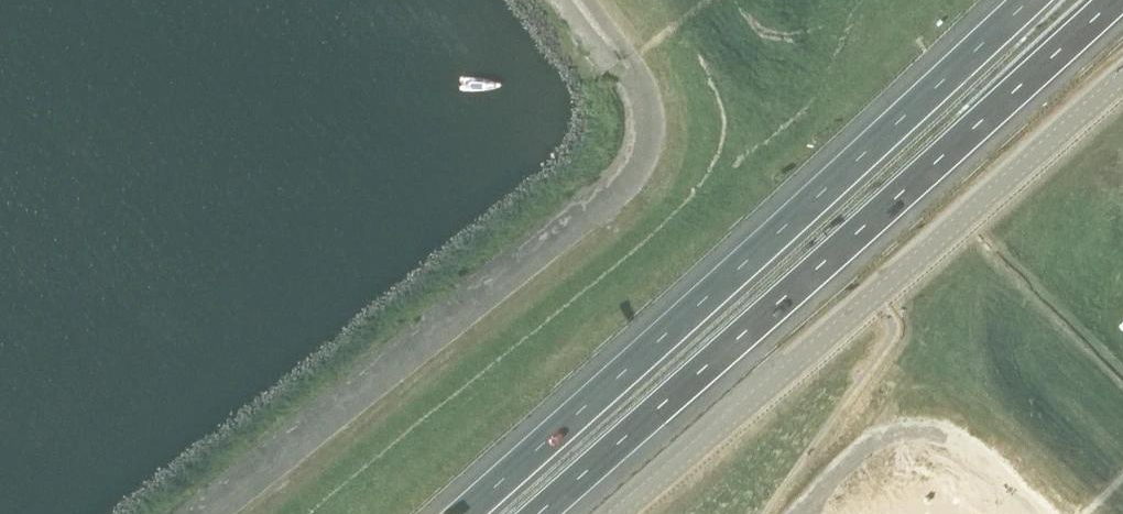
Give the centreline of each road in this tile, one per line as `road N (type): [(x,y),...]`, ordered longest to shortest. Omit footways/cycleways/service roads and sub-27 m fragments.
road 1 (motorway): [(539,513),(1116,0)]
road 2 (motorway): [(1031,0),(464,513)]
road 3 (unclassified): [(589,0),(651,98),(653,138),(642,171),(220,513)]
road 4 (unclassified): [(618,513),(1122,77)]
road 5 (unclassified): [(795,513),(867,446),(919,432),(963,445),(1039,513)]

